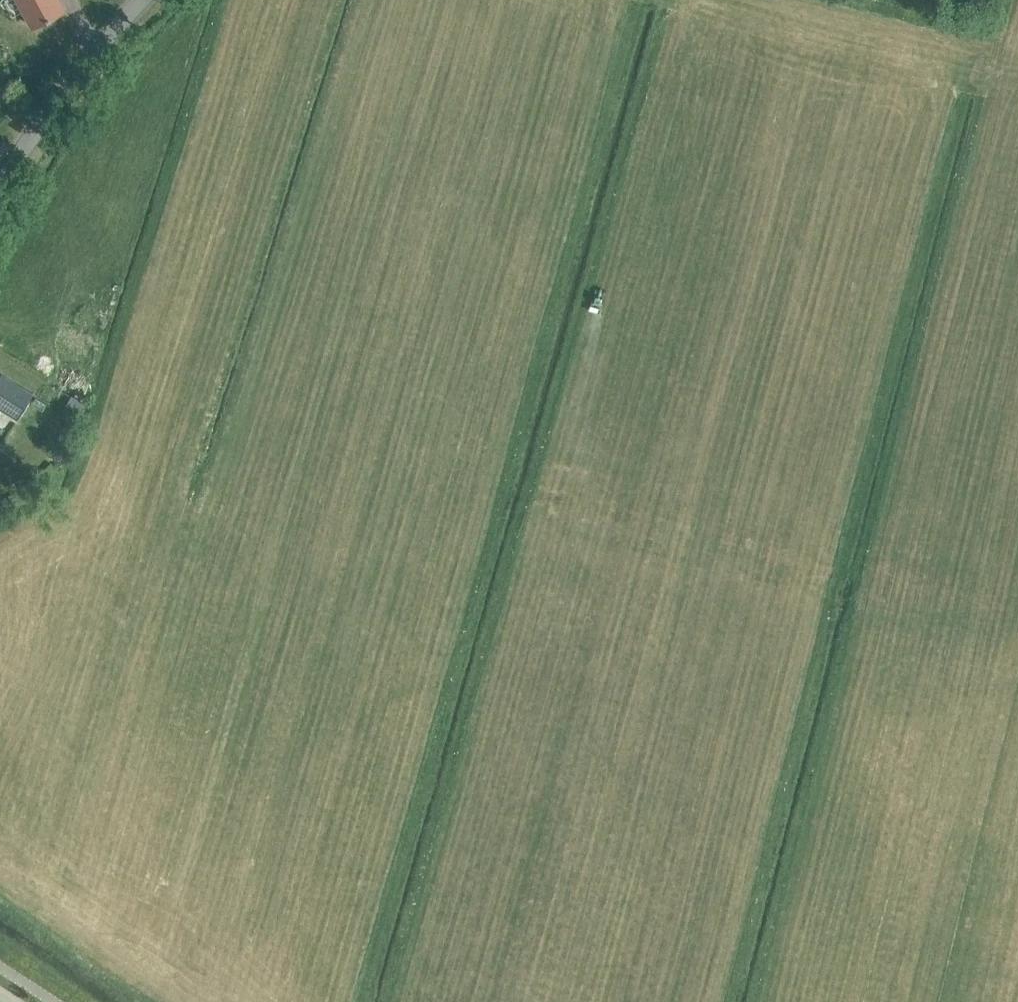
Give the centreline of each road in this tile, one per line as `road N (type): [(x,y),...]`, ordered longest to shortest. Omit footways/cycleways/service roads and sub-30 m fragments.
road 1 (tertiary): [(0,194),(59,97),(141,0)]

